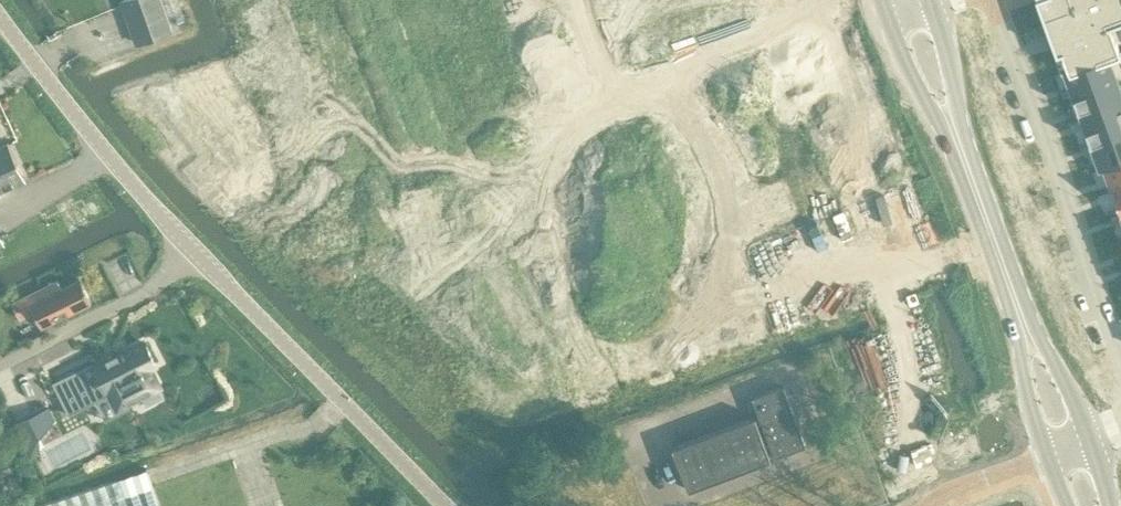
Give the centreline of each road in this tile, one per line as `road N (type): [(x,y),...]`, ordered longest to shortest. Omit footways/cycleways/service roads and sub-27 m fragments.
road 1 (unclassified): [(444,505),(192,249),(0,17)]
road 2 (residential): [(806,28),(888,268),(553,393)]
road 3 (residential): [(413,173),(806,28)]
road 4 (residential): [(1120,357),(989,0)]
road 5 (secondary): [(952,126),(1026,331)]
road 6 (residential): [(351,0),(413,173)]
road 7 (secondary): [(884,13),(918,87),(952,126)]
road 8 (secondary): [(952,126),(949,77),(927,0)]
road 9 (residential): [(928,505),(1045,451)]
road 10 (secondary): [(1026,331),(1022,371),(1045,451)]
road 11 (residential): [(308,236),(347,205),(413,173)]
road 12 (secondary): [(1089,435),(1068,386),(1026,331)]

